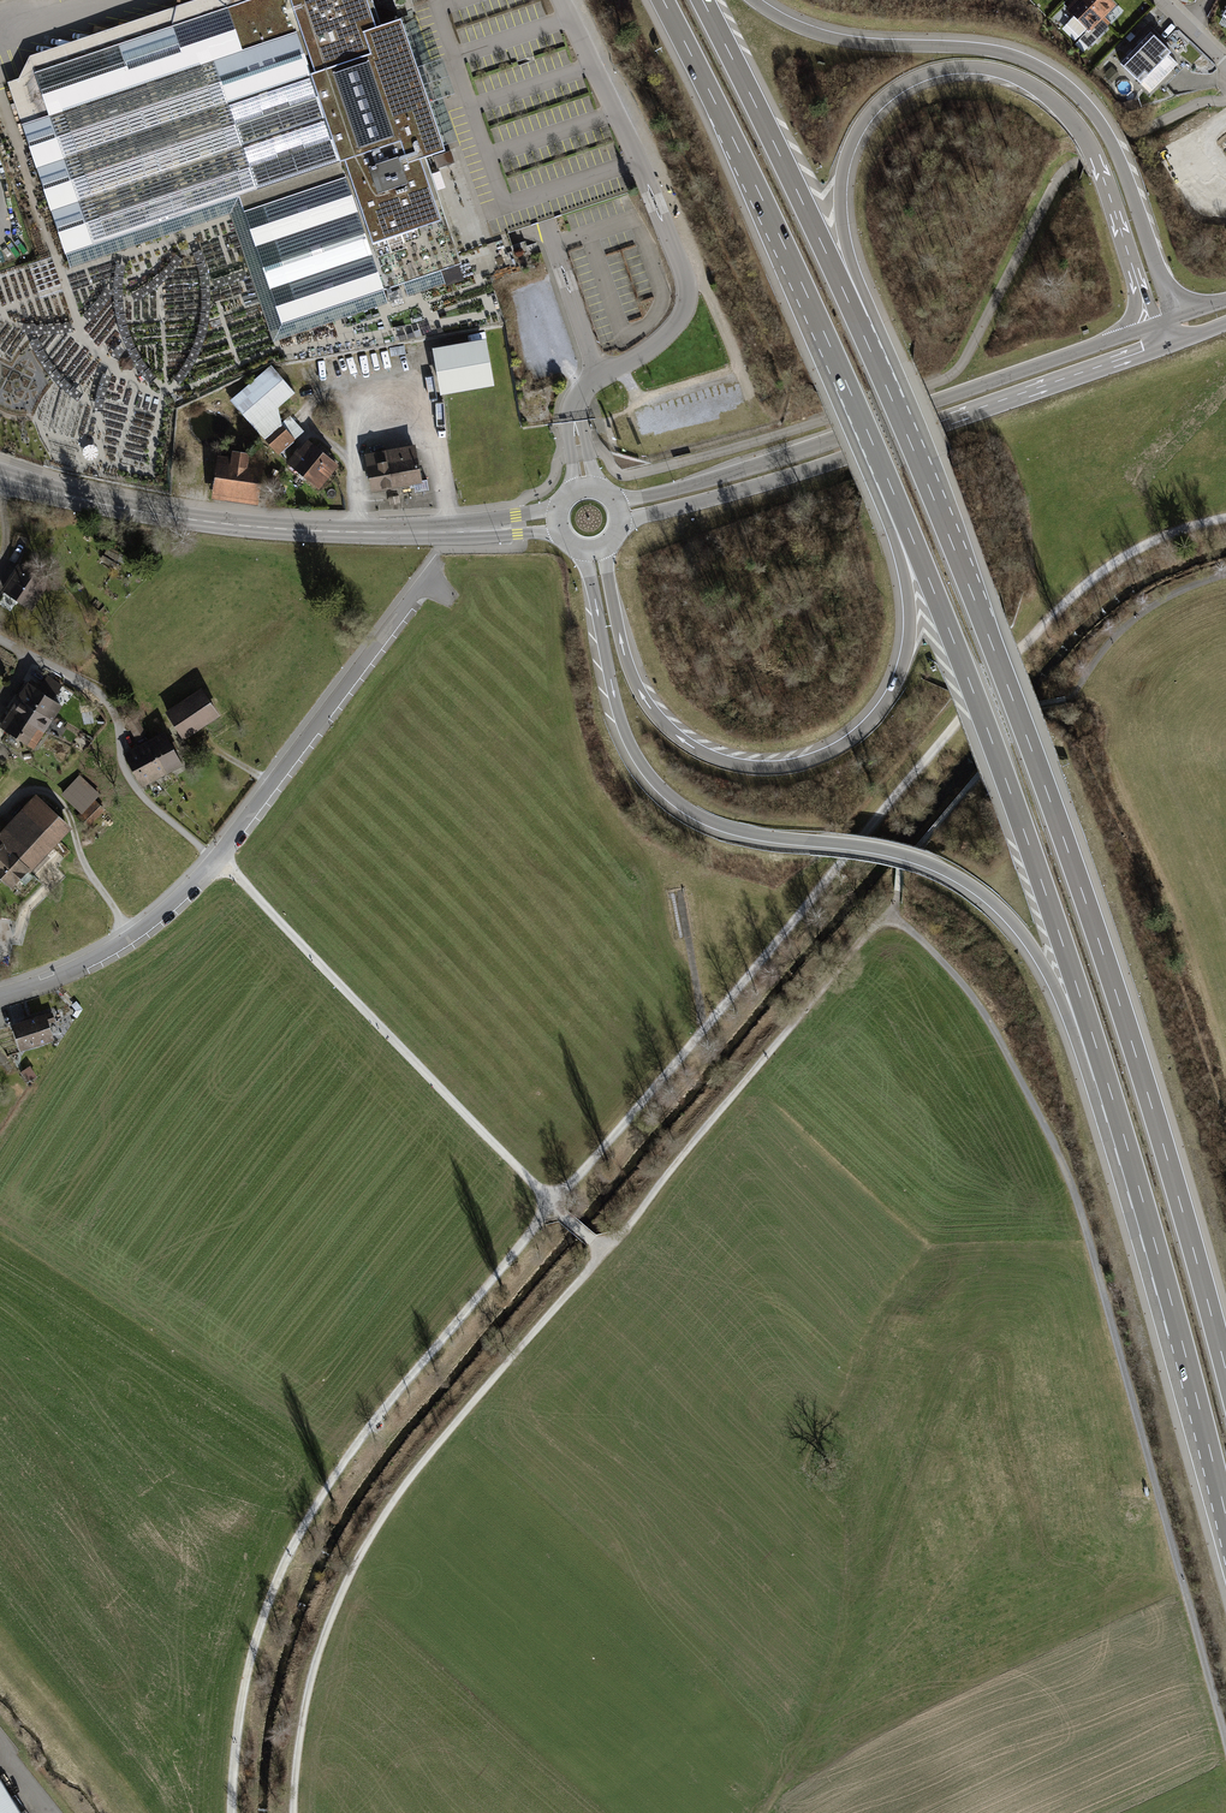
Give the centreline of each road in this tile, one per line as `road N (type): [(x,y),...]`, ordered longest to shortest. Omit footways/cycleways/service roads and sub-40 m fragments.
road 1 (track): [(293,1812),(302,1720),(321,1645),(354,1566),(396,1498),(891,913),(899,870),(981,773),(1041,707),(1073,696),(1131,622),(1165,597),(1225,576)]
road 2 (motorway): [(1225,1370),(1132,1042),(1026,732),(846,297)]
road 3 (track): [(1225,519),(1147,545),(1093,581),(1020,649),(551,1203)]
road 4 (track): [(891,913),(983,1011),(1066,1174),(1225,1742)]
road 5 (motorway): [(584,553),(623,729),(663,791),(731,830),(893,852),(974,888),(1032,949),(1112,1097)]
road 6 (track): [(551,1203),(381,1412),(302,1530),(252,1652),(232,1812)]
road 7 (motorway): [(888,481),(908,602),(901,669),(856,734),(796,763),(731,762),(663,721),(627,658),(604,551)]
road 8 (motorway): [(888,481),(999,761),(1112,1097)]
road 9 (motorway): [(846,297),(841,184),(857,133),(901,87),(932,73),(976,68),(1028,84),(1083,135),(1154,335)]
road 10 (motorway): [(1183,326),(1114,146),(1063,81),(998,51),(820,34),(755,0)]
road 11 (secondary): [(557,524),(280,529),(118,508),(0,478)]
road 12 (secondary): [(1154,335),(808,460),(622,513)]
road 13 (motorway): [(663,0),(888,481)]
road 14 (track): [(551,1203),(215,860)]
road 15 (motorway): [(1112,1097),(1225,1517)]
road 16 (residential): [(437,564),(215,860)]
road 17 (track): [(1225,1078),(1105,751)]
road 18 (motorway): [(846,297),(702,0)]
road 19 (residential): [(0,639),(100,695),(117,722),(133,784),(215,860)]
road 20 (residential): [(215,860),(114,950),(0,997)]
road 21 (track): [(677,893),(705,1027)]

